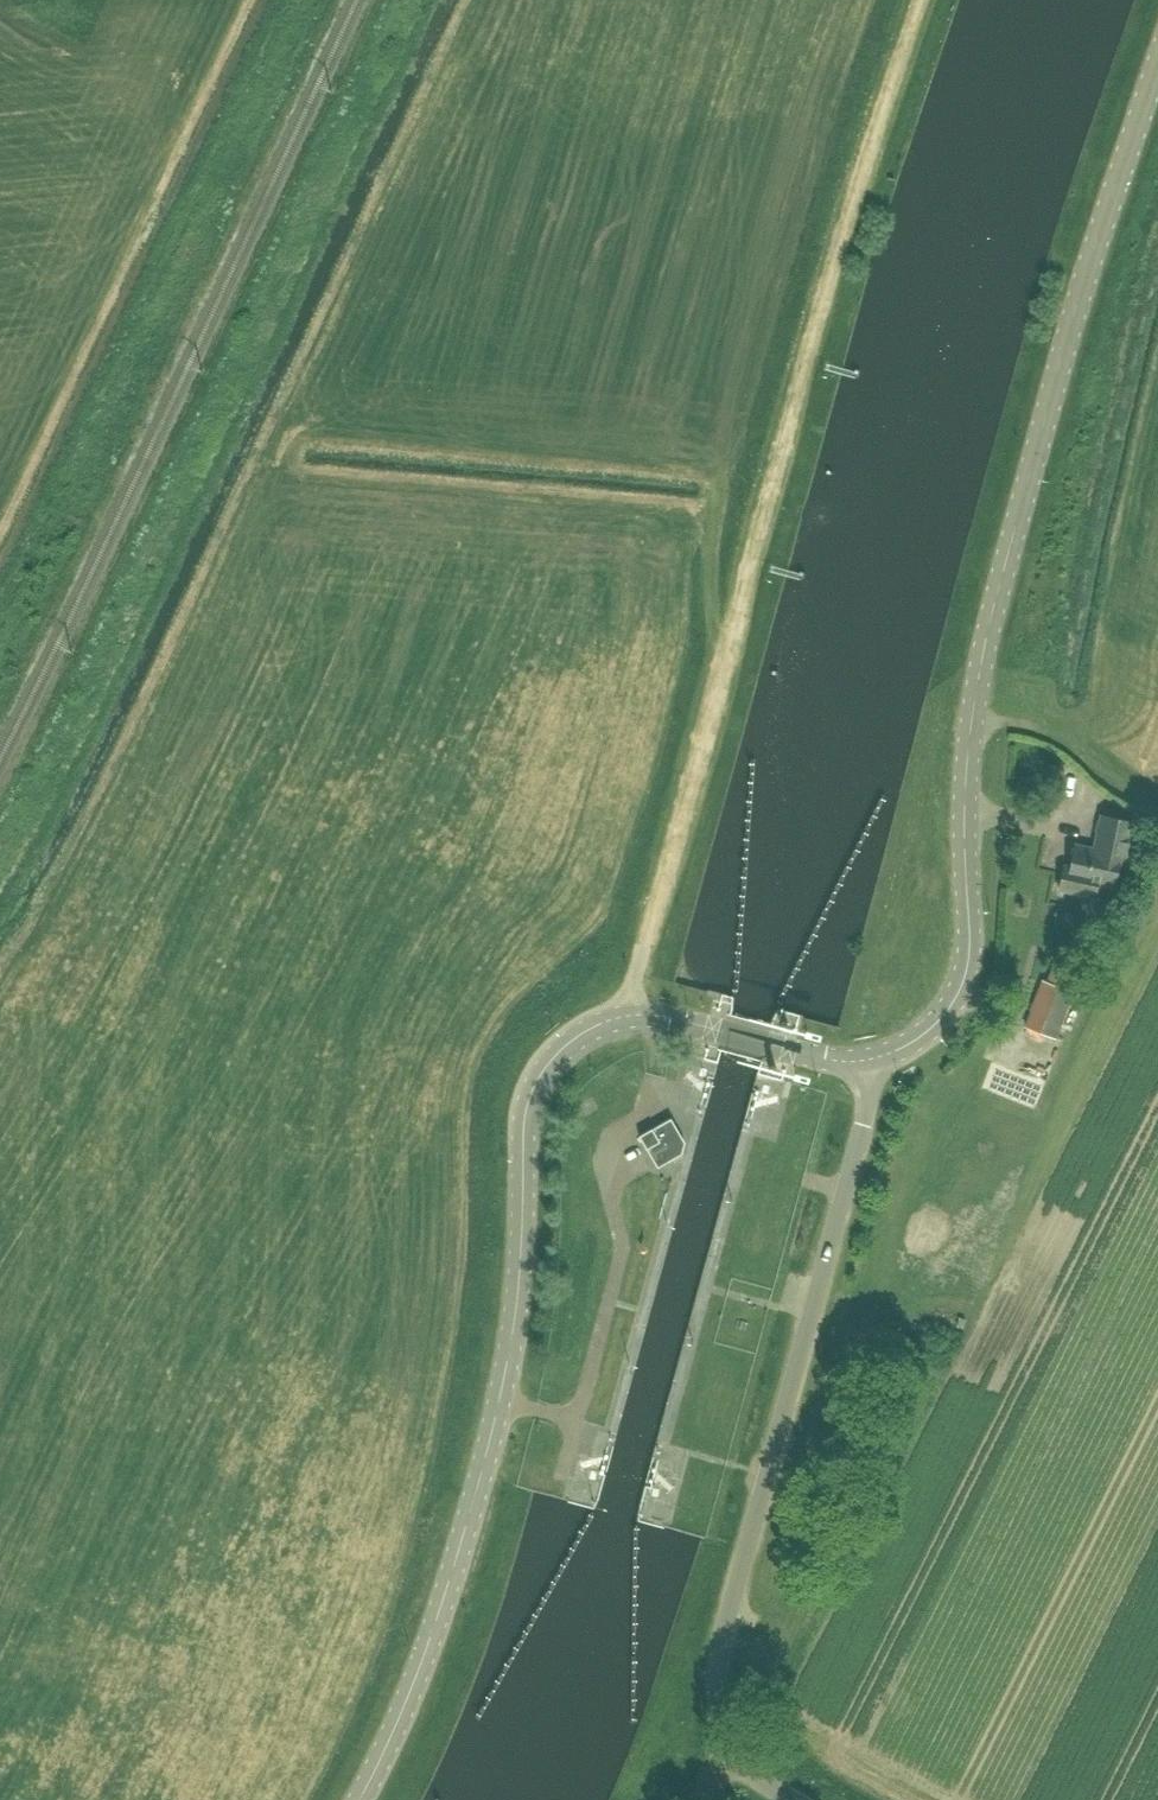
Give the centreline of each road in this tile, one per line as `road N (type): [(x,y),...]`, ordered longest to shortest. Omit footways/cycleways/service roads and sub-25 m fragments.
road 1 (tertiary): [(877,1058),(931,1026),(950,1006),(969,963),(966,769),(986,640),(1097,240),(1157,64)]
road 2 (tertiary): [(360,1799),(441,1609),(496,1417),(519,1283),(524,1125),(540,1076),(574,1039),(623,1016),(671,1017),(725,1032)]
road 3 (unclassified): [(741,1757),(723,1696),(726,1648),(877,1058)]

